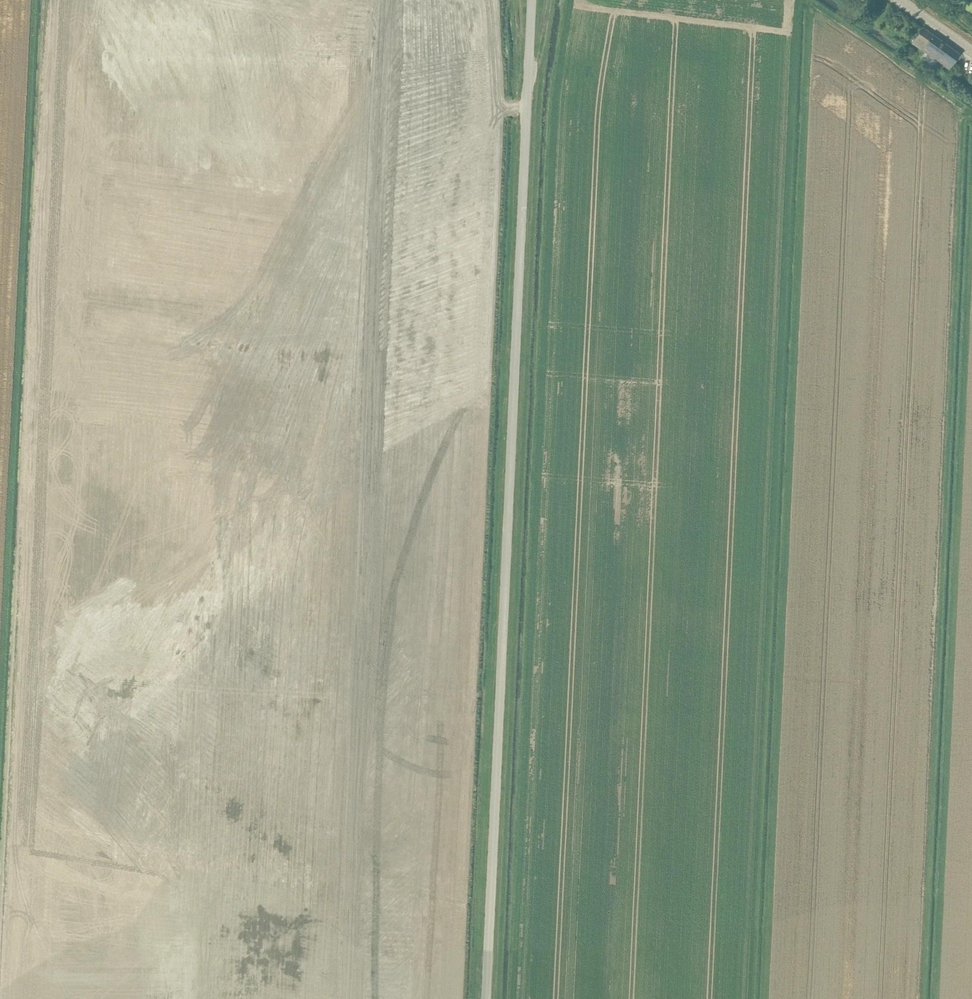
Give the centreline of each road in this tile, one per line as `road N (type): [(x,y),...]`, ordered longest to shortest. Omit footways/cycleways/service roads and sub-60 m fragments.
road 1 (unclassified): [(486,998),(531,0)]
road 2 (track): [(776,0),(823,11),(971,114)]

